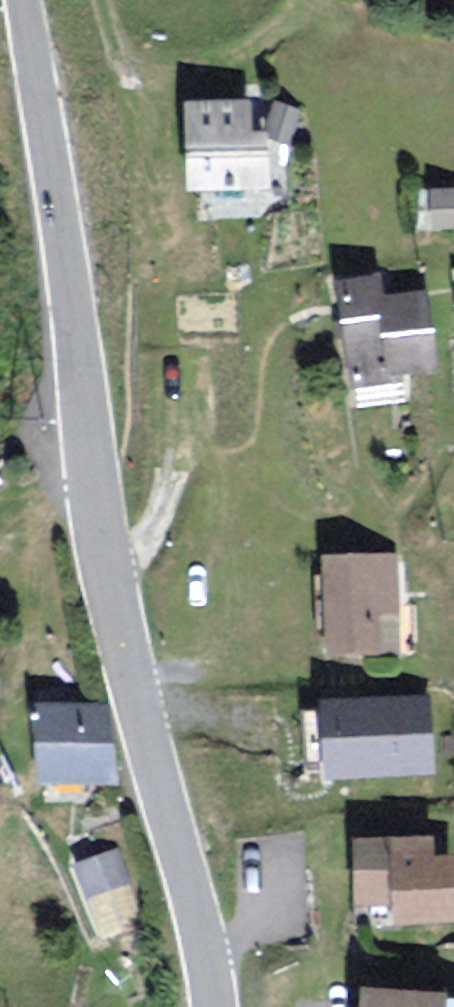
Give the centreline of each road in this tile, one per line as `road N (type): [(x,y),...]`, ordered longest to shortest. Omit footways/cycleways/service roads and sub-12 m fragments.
road 1 (tertiary): [(23,0),(106,571),(191,885),(215,1006)]

